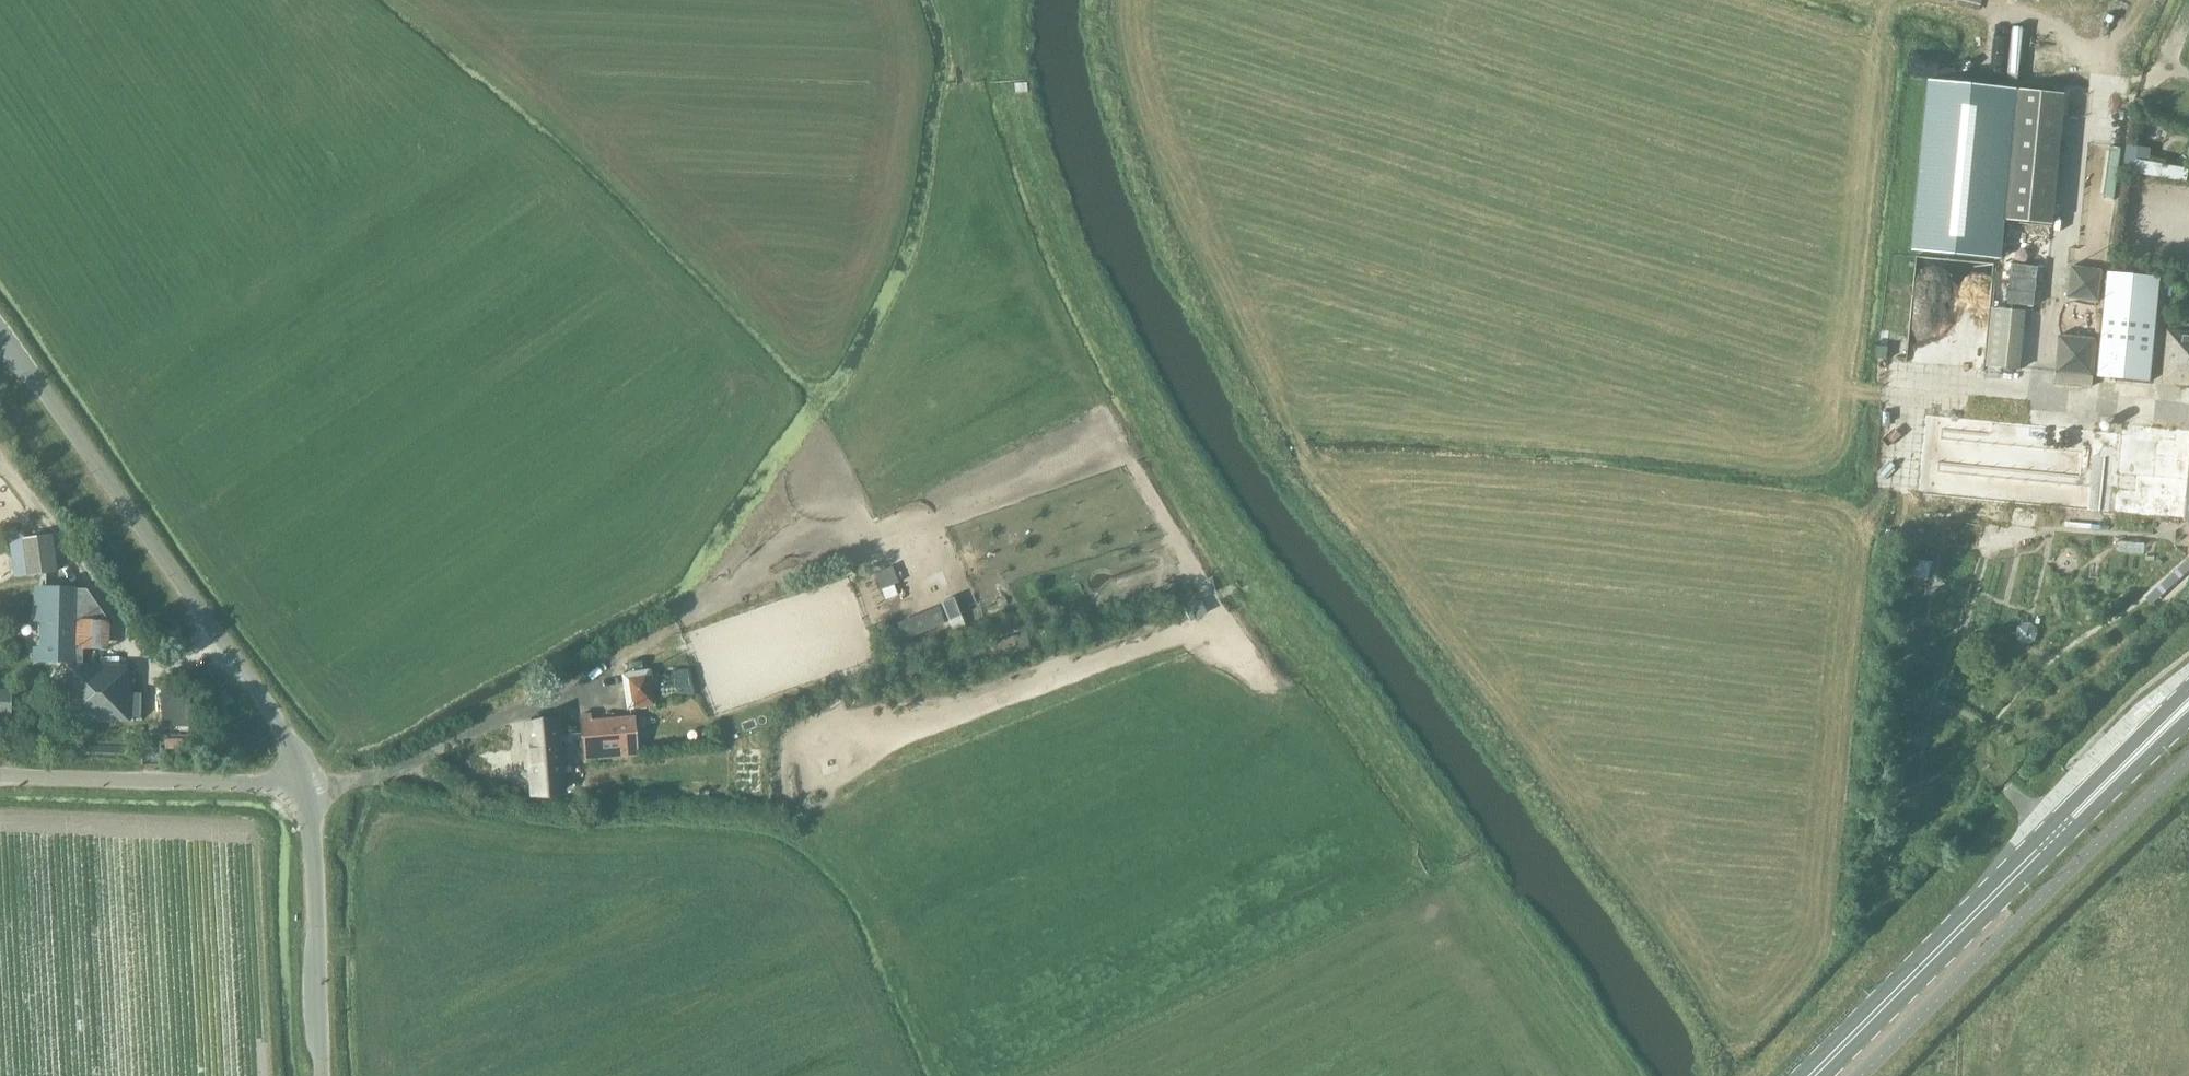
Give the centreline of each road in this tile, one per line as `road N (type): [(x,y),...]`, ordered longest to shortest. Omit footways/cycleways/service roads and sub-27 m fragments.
road 1 (unclassified): [(311,786),(279,725),(0,326)]
road 2 (secondary): [(1814,1075),(2188,705)]
road 3 (unclassified): [(0,777),(311,786)]
road 4 (unclassified): [(322,1075),(311,786)]

